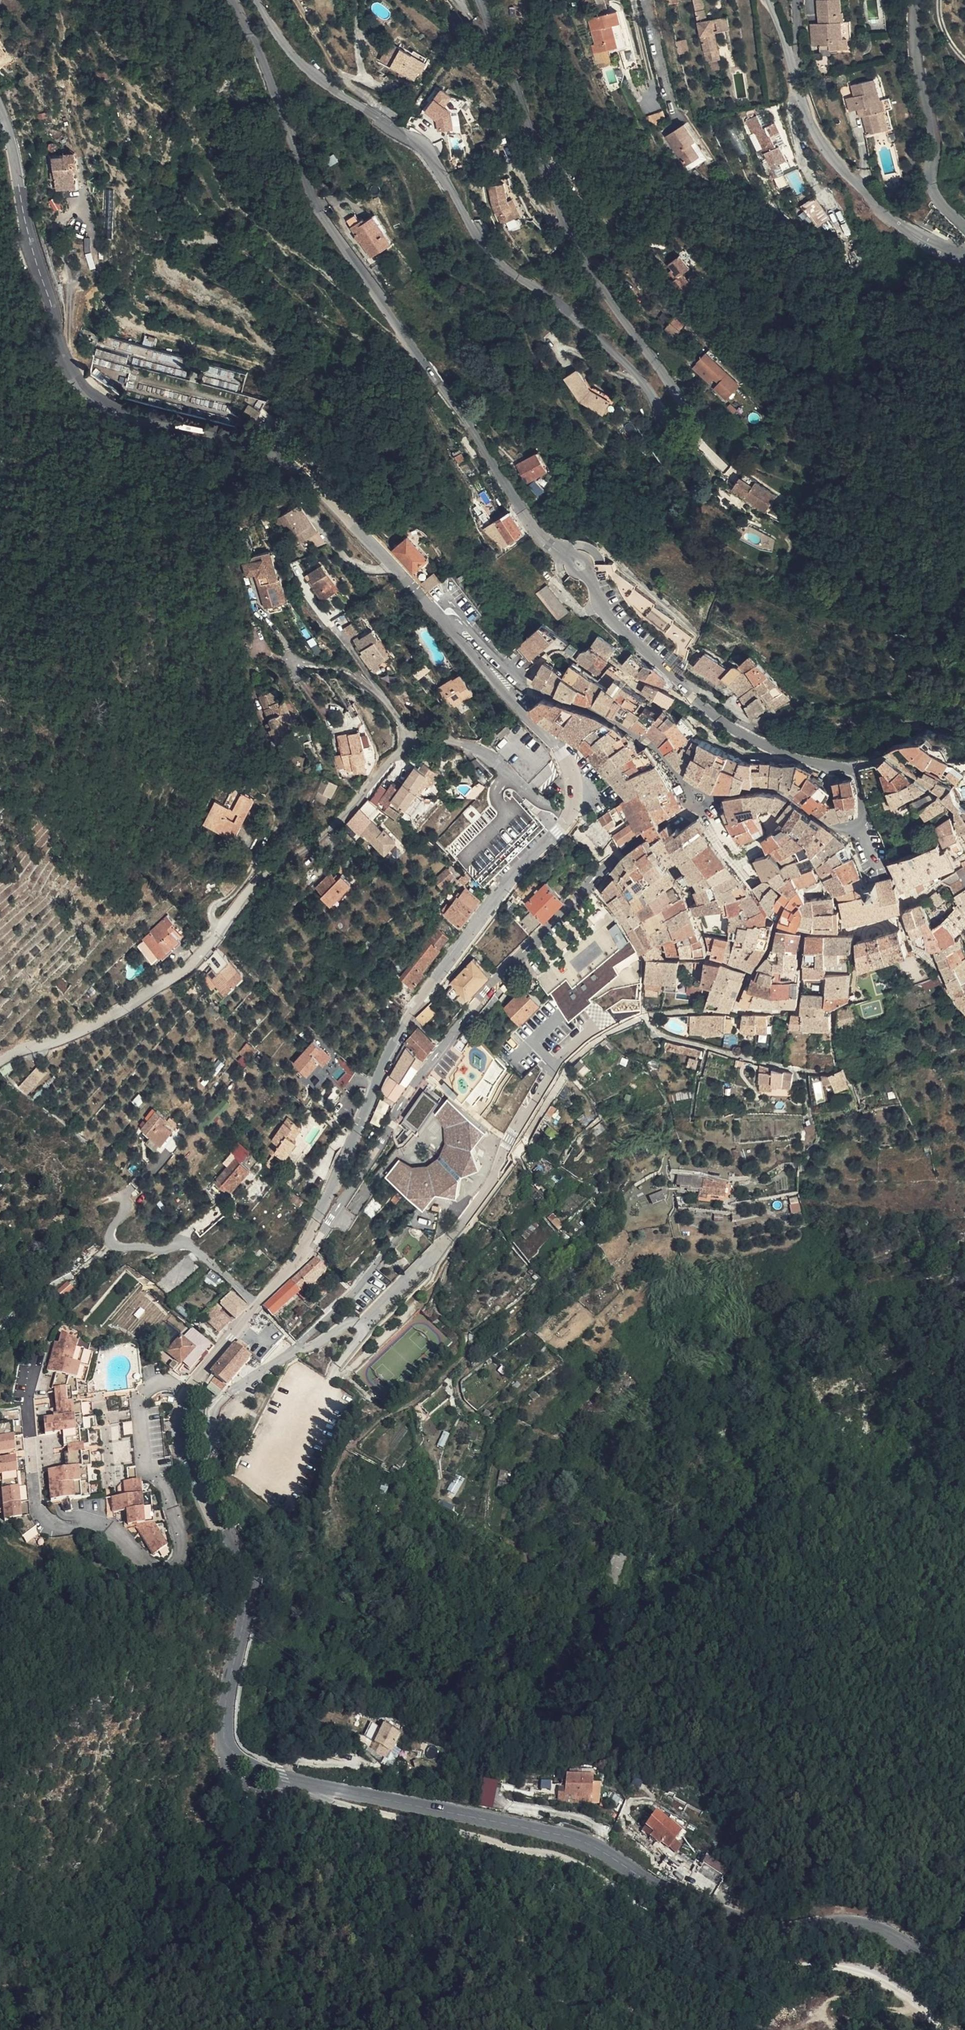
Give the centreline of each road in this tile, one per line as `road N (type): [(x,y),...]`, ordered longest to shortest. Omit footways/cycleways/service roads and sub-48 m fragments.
road 1 (tertiary): [(478,0),(558,221),(688,412),(685,425),(672,427),(614,355),(544,293),(503,271),(473,235),(429,157),(296,59),(257,0)]
road 2 (secondary): [(964,1963),(853,1917),(745,1918),(708,1907),(557,1832),(257,1767),(231,1745),(226,1729),(249,1573),(191,1467)]
road 3 (secondary): [(439,617),(337,510),(267,454),(115,410),(79,383),(27,245),(0,115)]
road 4 (track): [(952,2029),(881,1976),(705,1940),(564,1856),(338,1801),(327,1786)]
road 5 (tertiary): [(230,0),(313,204),(469,424),(526,522),(579,564)]
road 6 (residential): [(304,1246),(317,1245),(423,1070),(487,991),(611,859),(693,807)]
road 7 (residential): [(191,1390),(164,1381),(141,1401),(145,1458),(170,1496),(183,1547),(178,1563),(161,1569),(104,1526),(60,1526),(42,1516),(29,1400),(35,1367)]
road 8 (residential): [(413,749),(350,811),(272,864),(195,961),(119,1011),(0,1059)]
road 9 (secondary): [(304,1246),(411,1013),(495,897),(570,817)]
road 10 (unclassified): [(368,1327),(467,1218),(556,1064),(603,1021)]
road 11 (residential): [(579,564),(603,613),(721,720),(767,744),(850,770)]
road 12 (tertiary): [(964,255),(916,239),(825,152),(766,0)]
road 13 (secondary): [(570,817),(574,787),(566,760),(439,617)]
road 14 (unclassified): [(191,1467),(214,1442),(217,1408),(252,1376),(346,1324),(368,1327)]
road 15 (unclassified): [(964,227),(930,179),(934,140),(914,42),(917,0)]
road 16 (residential): [(261,1306),(198,1249),(111,1245),(125,1194)]
road 17 (residential): [(693,807),(658,743),(619,715),(528,685)]
road 18 (residential): [(570,817),(540,804),(476,748),(450,741),(413,749)]
road 19 (residential): [(855,826),(845,828),(792,792),(763,786),(693,807)]
road 20 (residential): [(380,695),(346,670),(255,646)]

